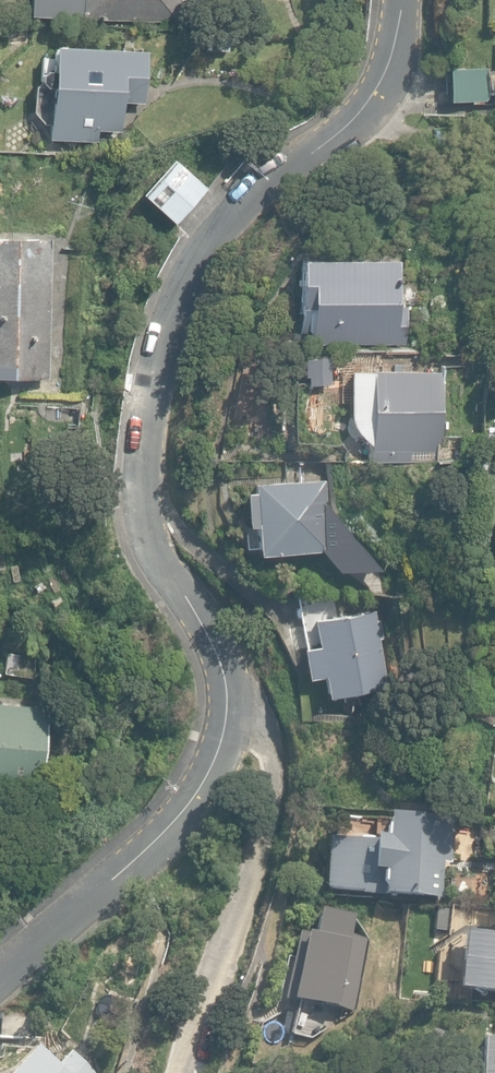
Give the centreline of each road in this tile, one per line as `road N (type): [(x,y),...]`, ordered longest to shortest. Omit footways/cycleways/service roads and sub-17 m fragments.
road 1 (residential): [(396,0),(387,68),(375,93),(263,183),(191,275),(142,444),(137,485),(176,590),(232,691),(226,731)]
road 2 (residential): [(226,731),(267,733),(280,757),(187,1072)]
road 3 (residential): [(226,731),(222,754),(154,843),(0,978)]

